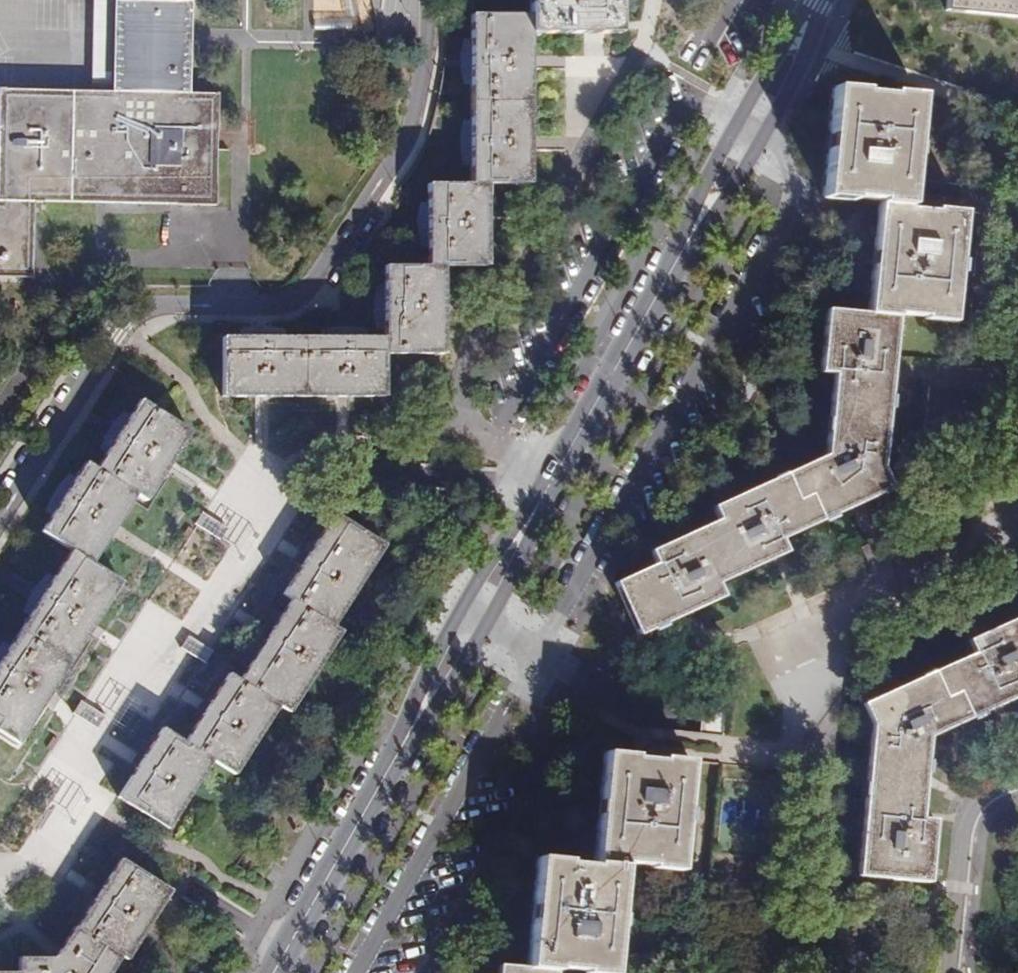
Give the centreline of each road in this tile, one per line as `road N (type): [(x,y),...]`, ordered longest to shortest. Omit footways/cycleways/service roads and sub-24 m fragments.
road 1 (residential): [(818,0),(763,115),(549,477),(274,972)]
road 2 (residential): [(0,523),(122,331),(143,313),(172,305),(270,307),(314,287),(410,138),(432,0)]
road 3 (residential): [(1017,776),(1002,777),(970,808),(950,972)]
road 4 (residential): [(576,142),(652,15),(653,0)]

